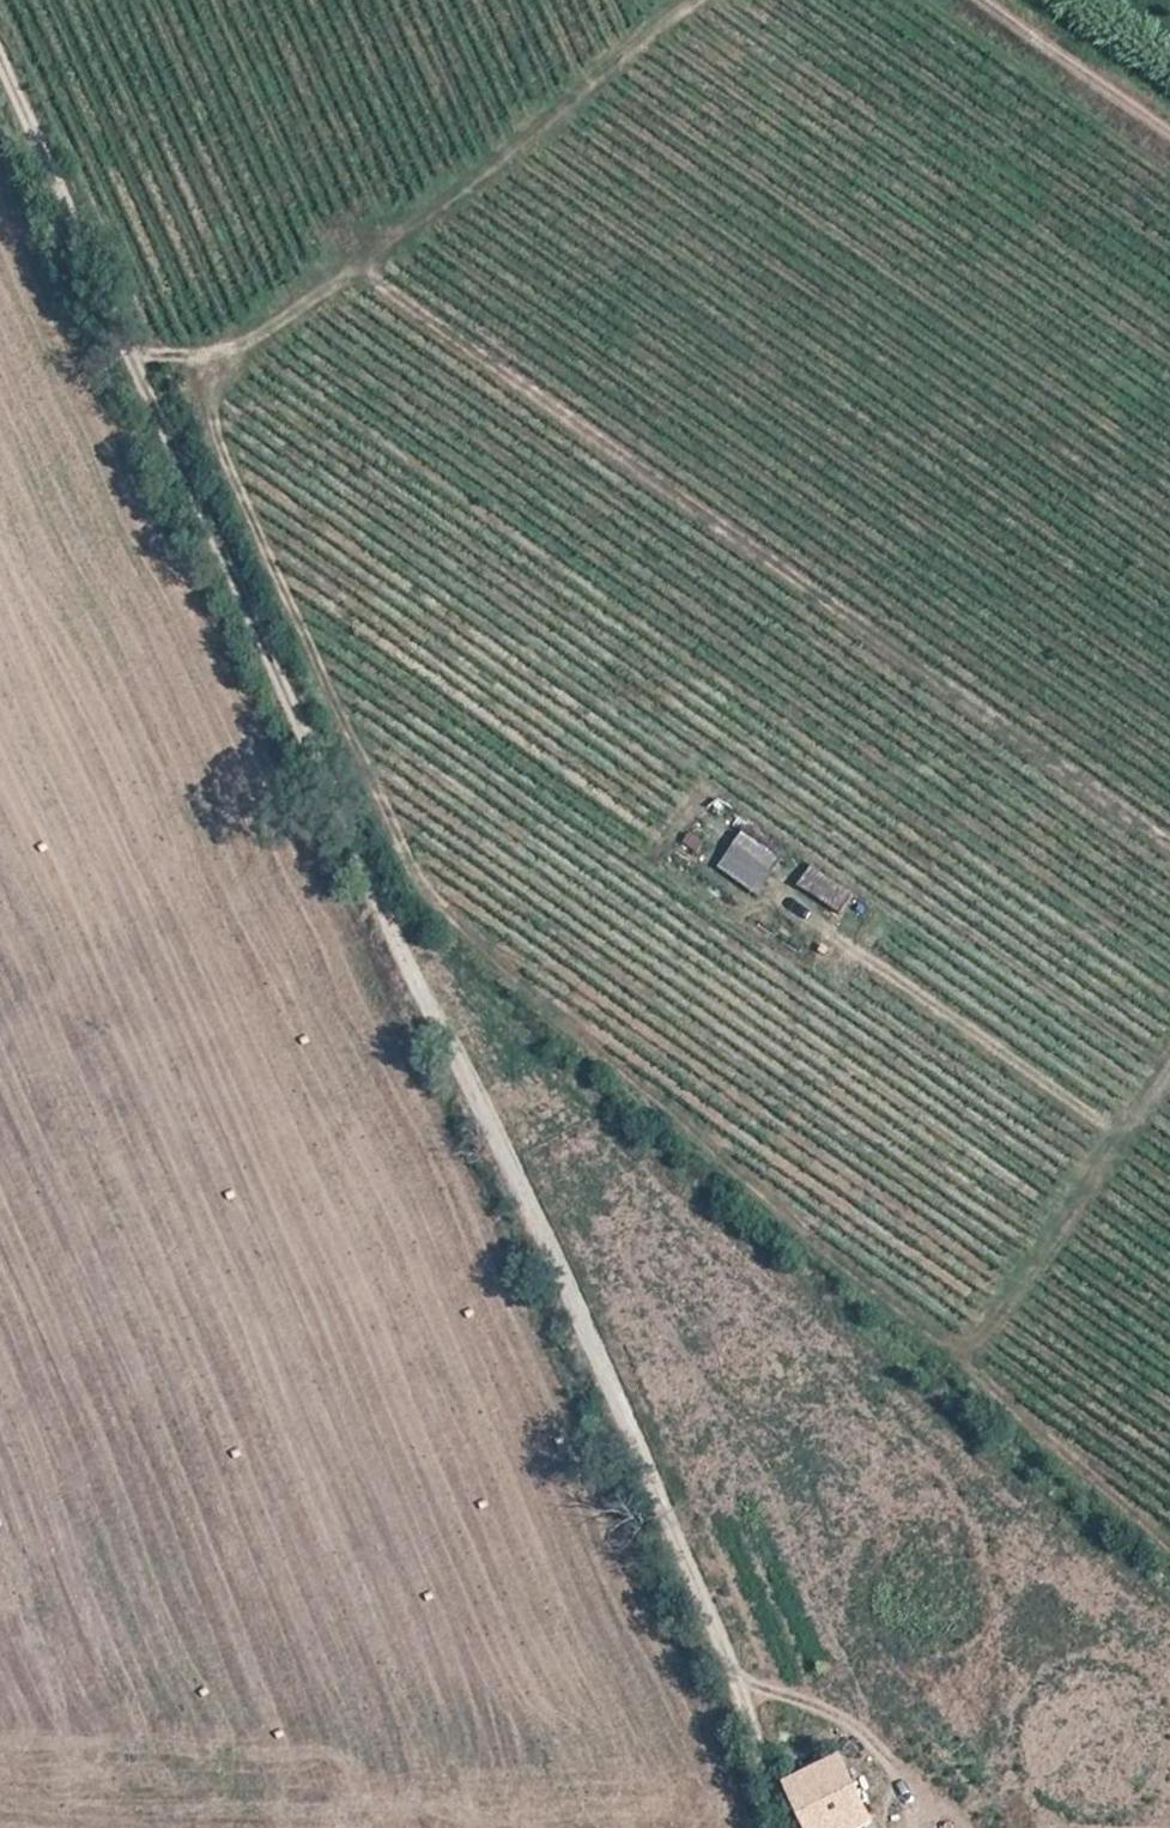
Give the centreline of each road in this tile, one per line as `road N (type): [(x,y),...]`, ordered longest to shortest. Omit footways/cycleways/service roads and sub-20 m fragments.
road 1 (track): [(791,1827),(0,68)]
road 2 (track): [(989,0),(1169,126)]

